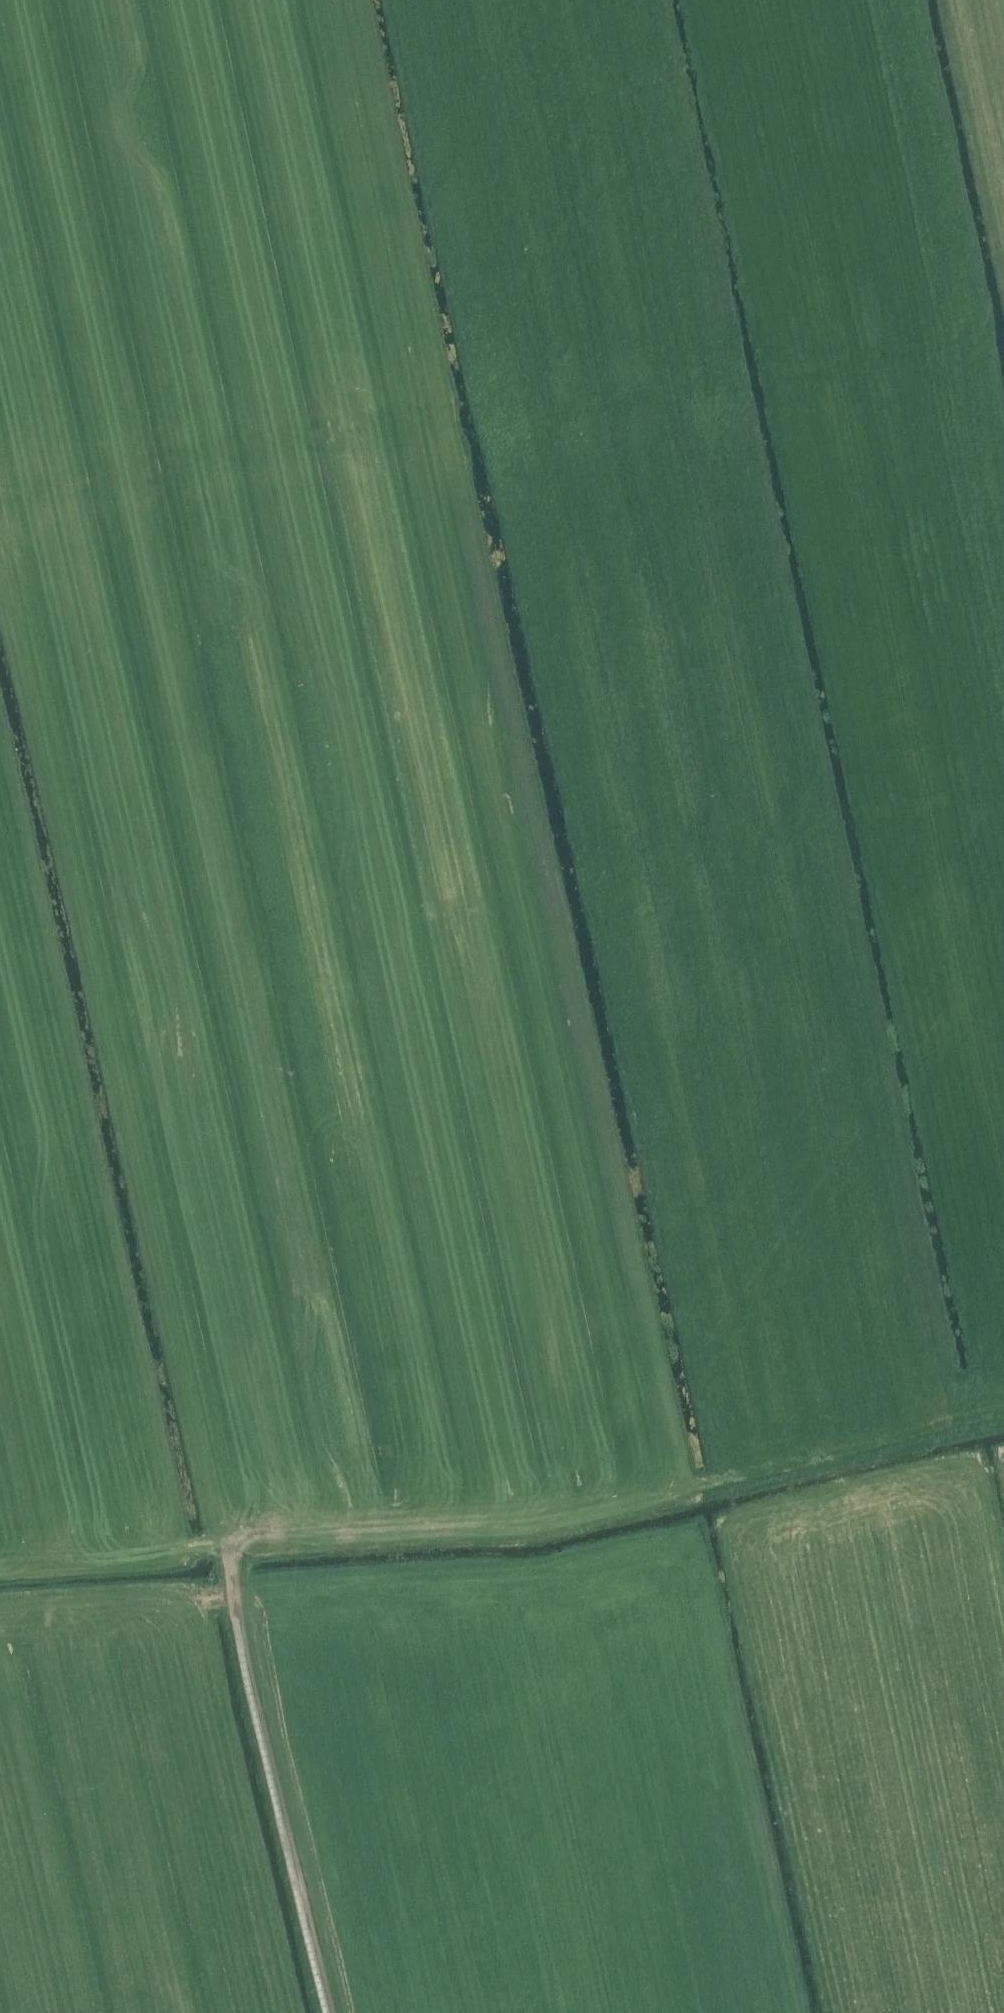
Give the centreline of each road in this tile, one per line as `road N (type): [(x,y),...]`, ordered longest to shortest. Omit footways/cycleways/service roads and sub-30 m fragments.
road 1 (track): [(227,1550),(236,1622),(326,2012)]

